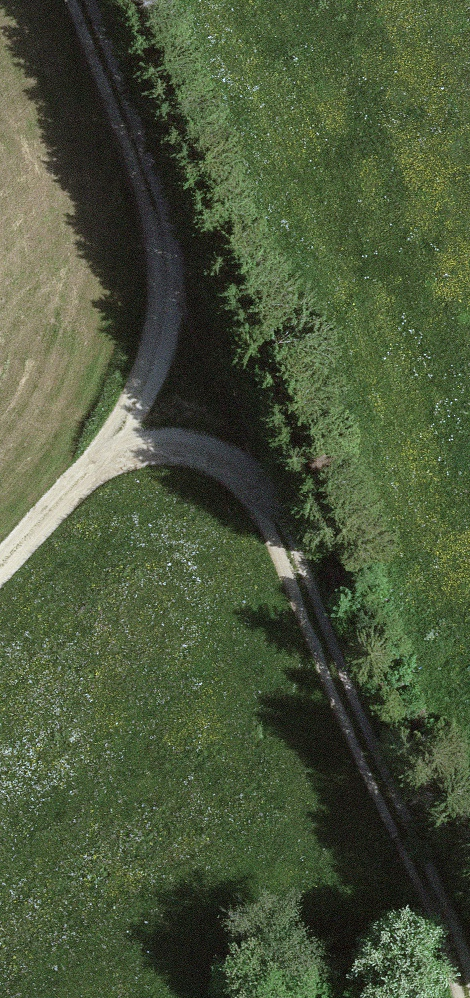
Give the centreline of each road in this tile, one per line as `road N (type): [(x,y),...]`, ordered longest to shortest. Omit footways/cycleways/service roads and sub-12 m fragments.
road 1 (track): [(469,997),(344,715),(260,492),(202,449),(120,445)]
road 2 (unclassified): [(0,569),(120,445),(148,378),(167,300),(147,176),(85,0)]

